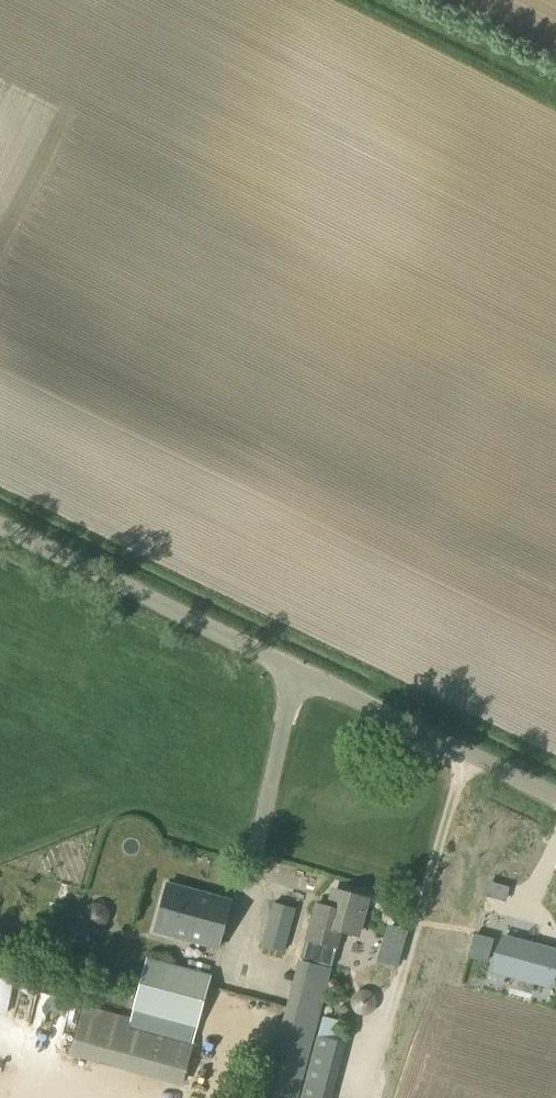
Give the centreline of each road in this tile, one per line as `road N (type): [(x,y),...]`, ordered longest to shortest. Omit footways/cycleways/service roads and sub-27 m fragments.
road 1 (unclassified): [(555,800),(0,528)]

